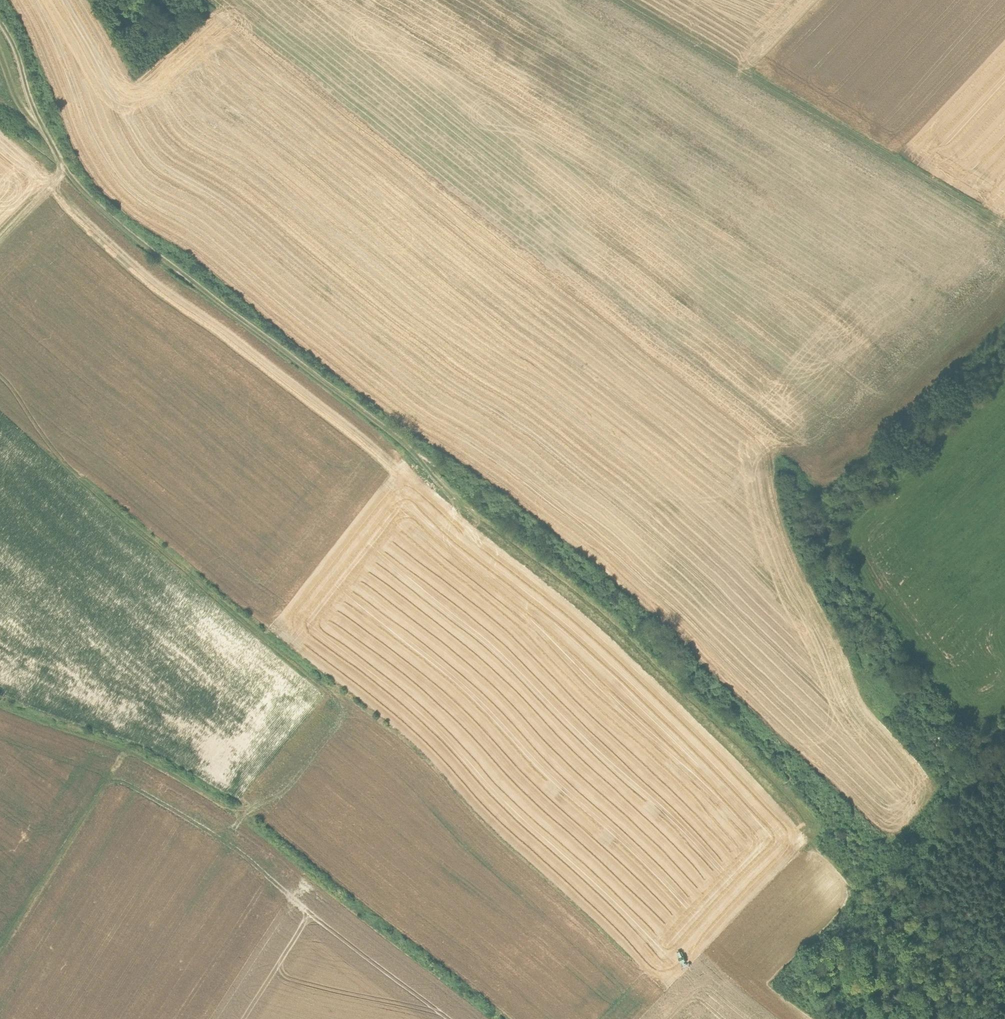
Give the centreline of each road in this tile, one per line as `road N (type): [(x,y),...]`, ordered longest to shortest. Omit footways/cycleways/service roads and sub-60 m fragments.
road 1 (track): [(392,409),(456,480),(587,582),(776,762),(803,810)]
road 2 (track): [(64,146),(145,224),(392,409)]
road 3 (track): [(657,0),(1004,206)]
road 4 (track): [(0,0),(64,146)]

